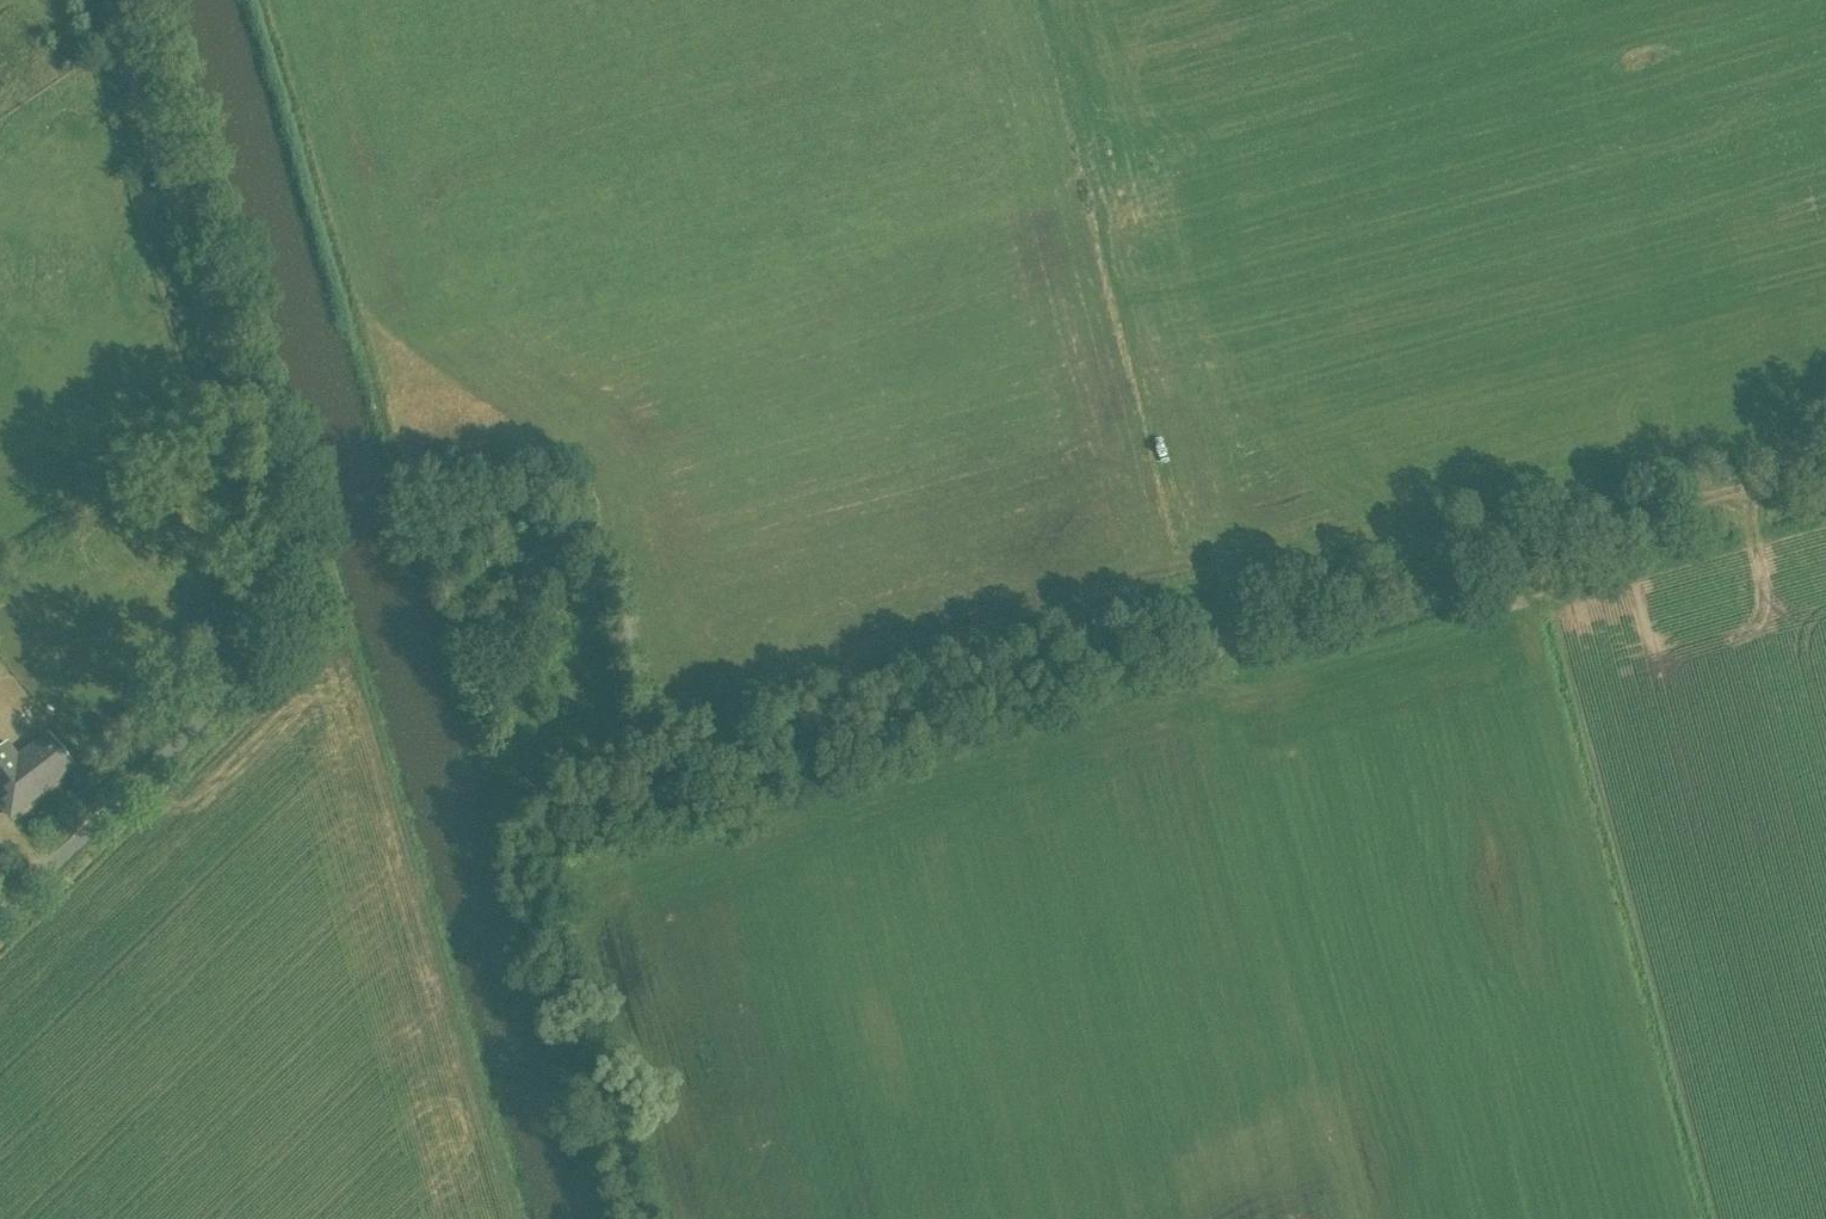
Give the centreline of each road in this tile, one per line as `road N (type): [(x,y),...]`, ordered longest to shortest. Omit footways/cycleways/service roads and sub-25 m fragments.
road 1 (unclassified): [(0,932),(197,735),(232,671),(245,617),(246,500),(109,0)]
road 2 (track): [(1212,633),(1825,470)]

